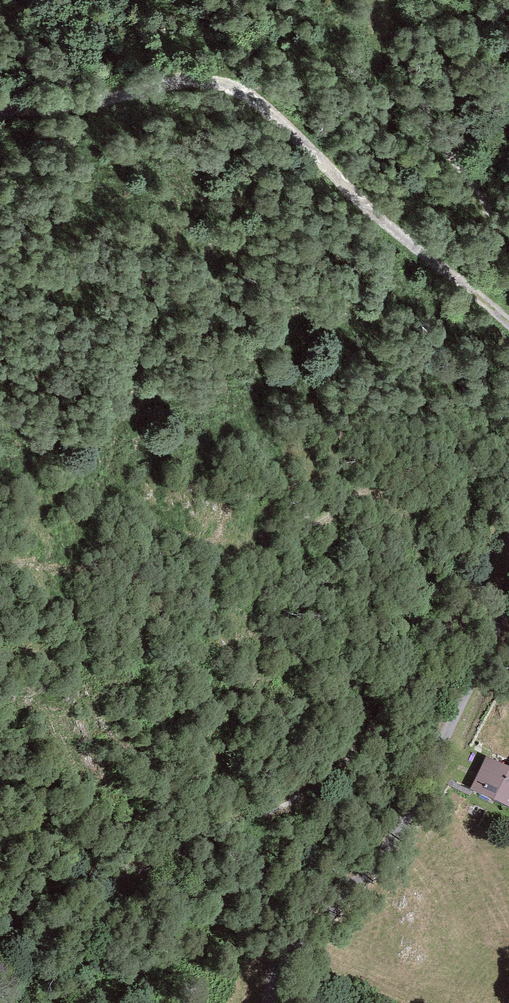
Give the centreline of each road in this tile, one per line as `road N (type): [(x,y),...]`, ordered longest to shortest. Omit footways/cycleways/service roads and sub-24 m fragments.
road 1 (track): [(508,525),(467,600),(361,742),(325,776),(215,835),(0,927)]
road 2 (track): [(508,323),(243,93),(193,81),(0,94)]
road 3 (unclassified): [(271,1002),(282,963),(403,821),(508,593)]
road 4 (track): [(508,222),(362,0)]

